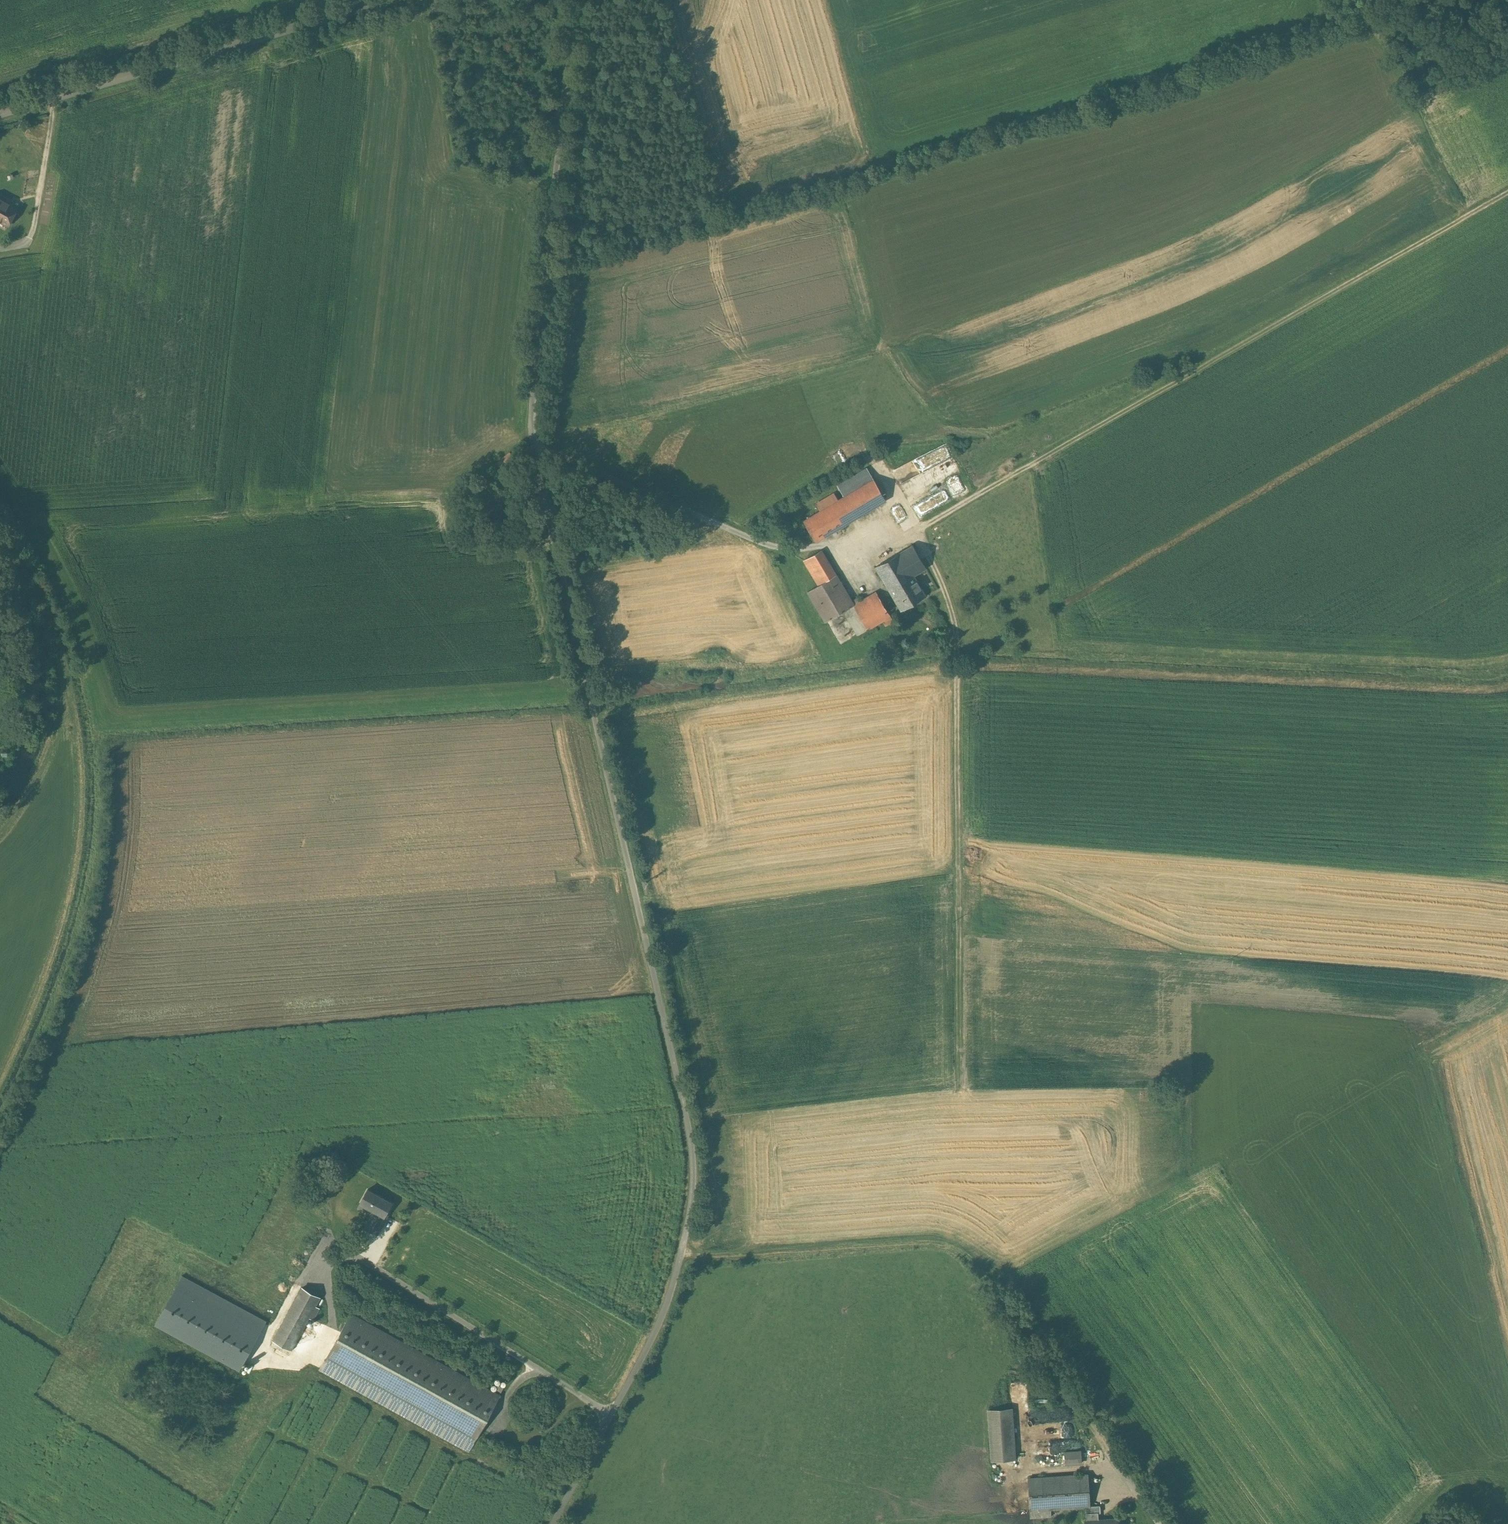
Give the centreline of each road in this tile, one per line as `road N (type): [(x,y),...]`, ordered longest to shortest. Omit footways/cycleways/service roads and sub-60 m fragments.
road 1 (unclassified): [(550,1523),(670,1285),(694,1164),(691,1121),(536,445),(578,0)]
road 2 (track): [(1507,190),(923,525)]
road 3 (track): [(918,528),(955,631),(964,1080)]
road 4 (track): [(1115,1461),(980,1270),(956,1250),(926,1240),(717,1257),(680,1252)]
road 5 (unclassified): [(387,0),(0,116)]
road 6 (track): [(918,528),(863,426),(887,318)]

